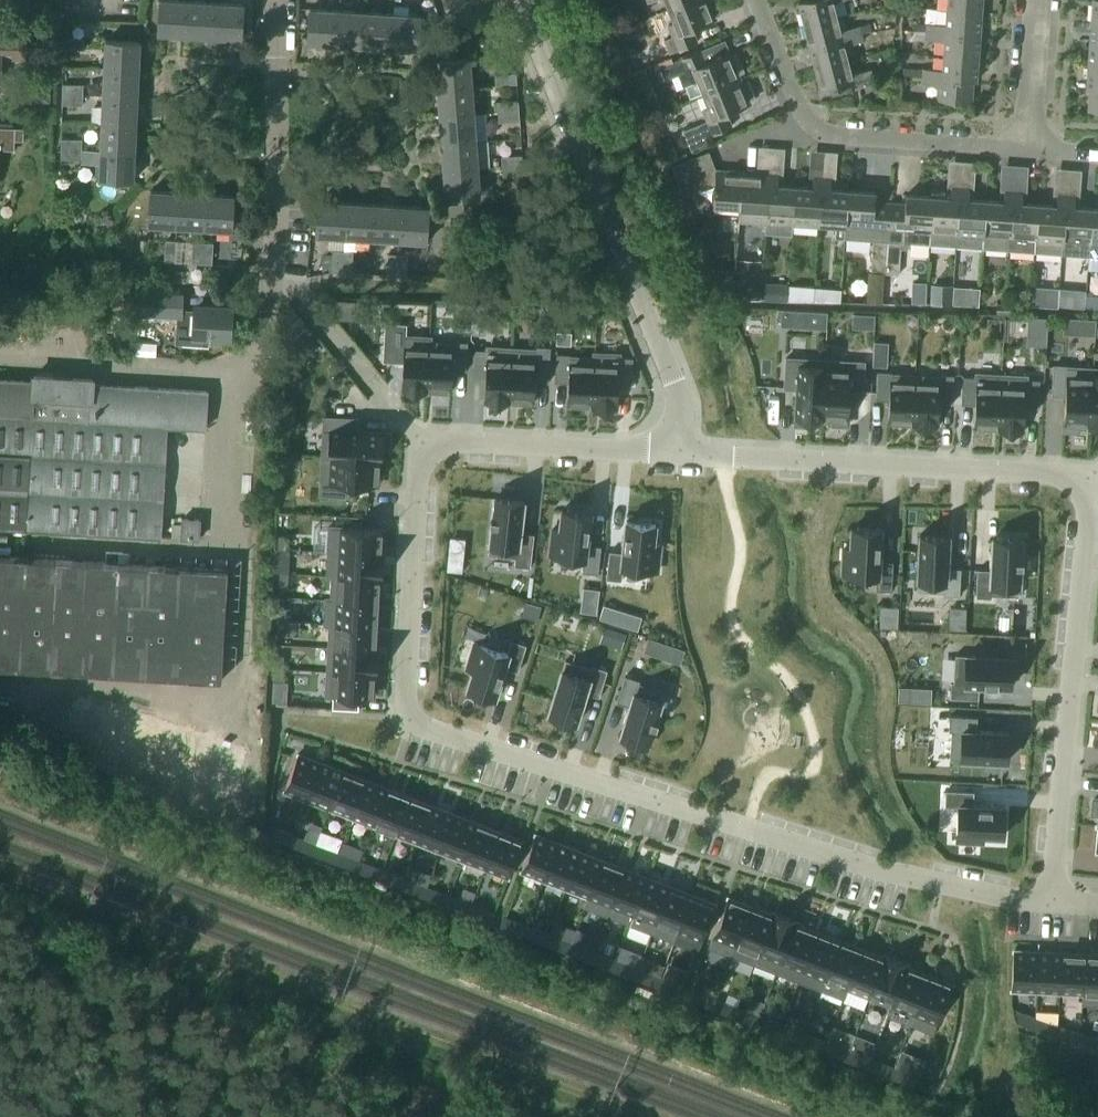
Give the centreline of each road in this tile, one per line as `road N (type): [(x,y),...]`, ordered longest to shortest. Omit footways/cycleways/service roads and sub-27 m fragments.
road 1 (residential): [(1050,900),(941,886),(407,721),(421,444)]
road 2 (residential): [(706,457),(1087,481),(1050,900)]
road 3 (unclassified): [(706,457),(518,0)]
road 4 (unclassified): [(1026,148),(841,138),(817,130),(802,116),(752,0)]
road 5 (residential): [(267,346),(277,0)]
road 6 (residential): [(421,444),(706,457)]
road 7 (unclassified): [(1026,148),(1037,0)]

